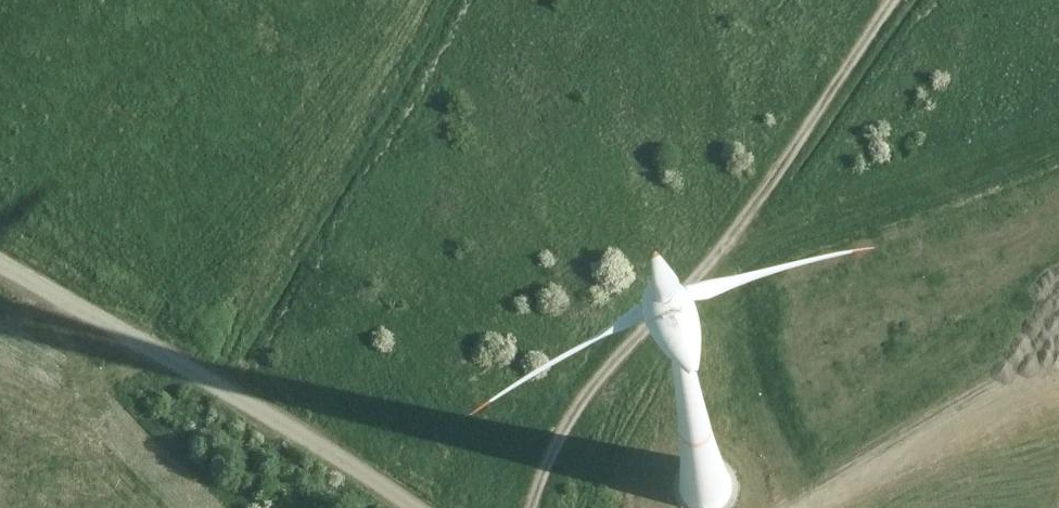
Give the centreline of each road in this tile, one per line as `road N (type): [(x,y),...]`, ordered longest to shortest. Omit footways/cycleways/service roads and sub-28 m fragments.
road 1 (track): [(900,0),(723,251),(600,373),(533,477),(525,507)]
road 2 (track): [(0,264),(303,442),(399,507)]

